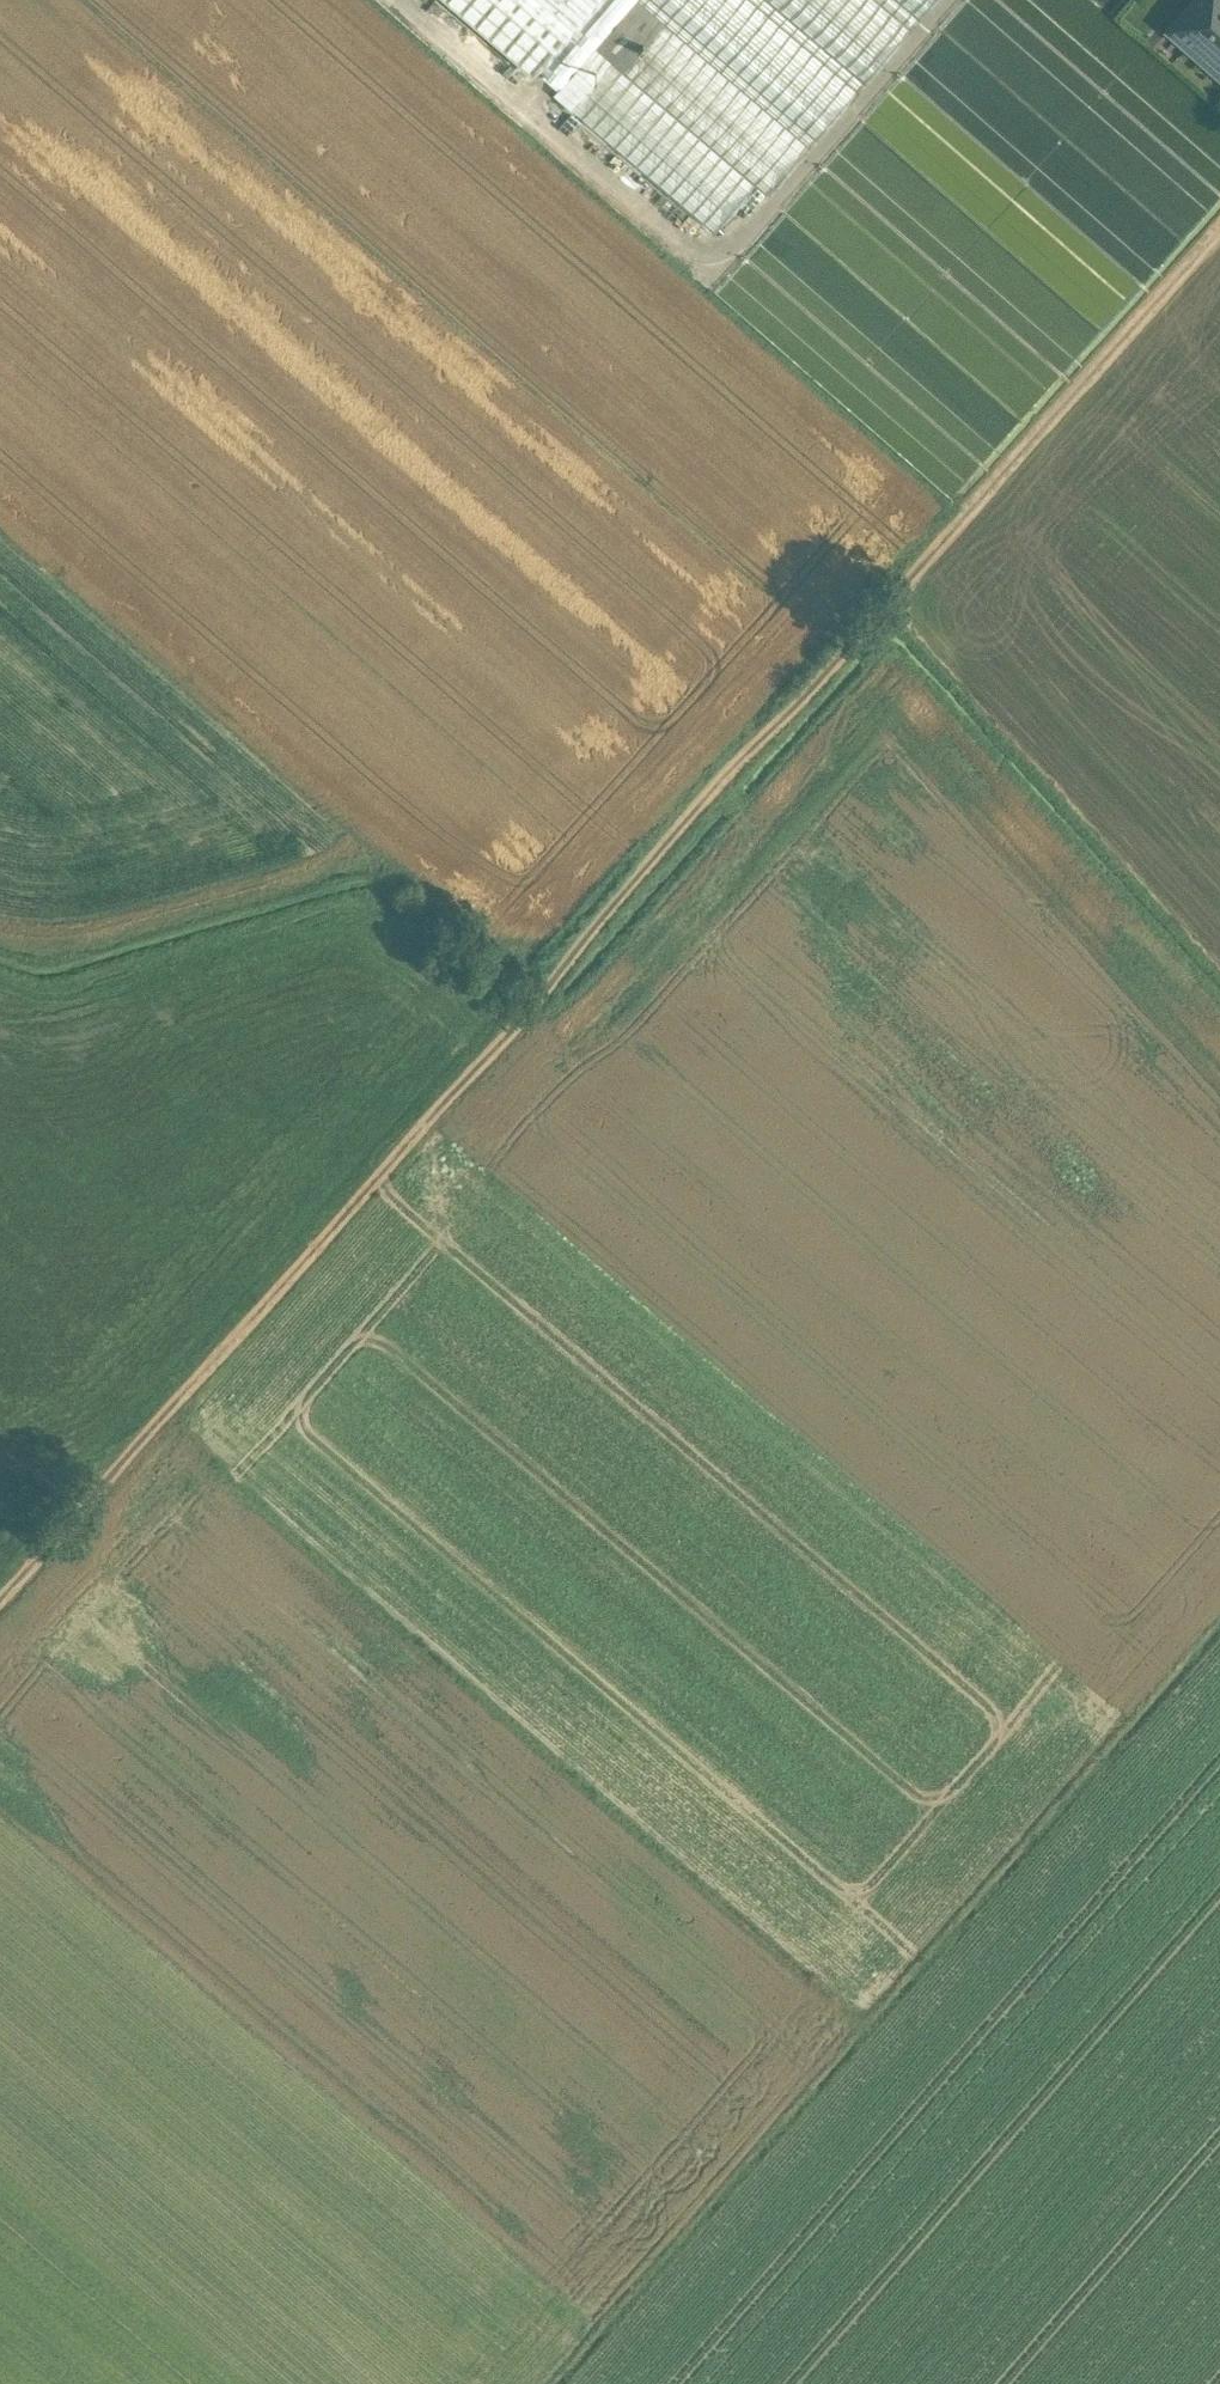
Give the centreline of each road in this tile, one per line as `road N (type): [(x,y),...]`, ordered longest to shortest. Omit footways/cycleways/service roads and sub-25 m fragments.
road 1 (track): [(0,1602),(1219,230)]

